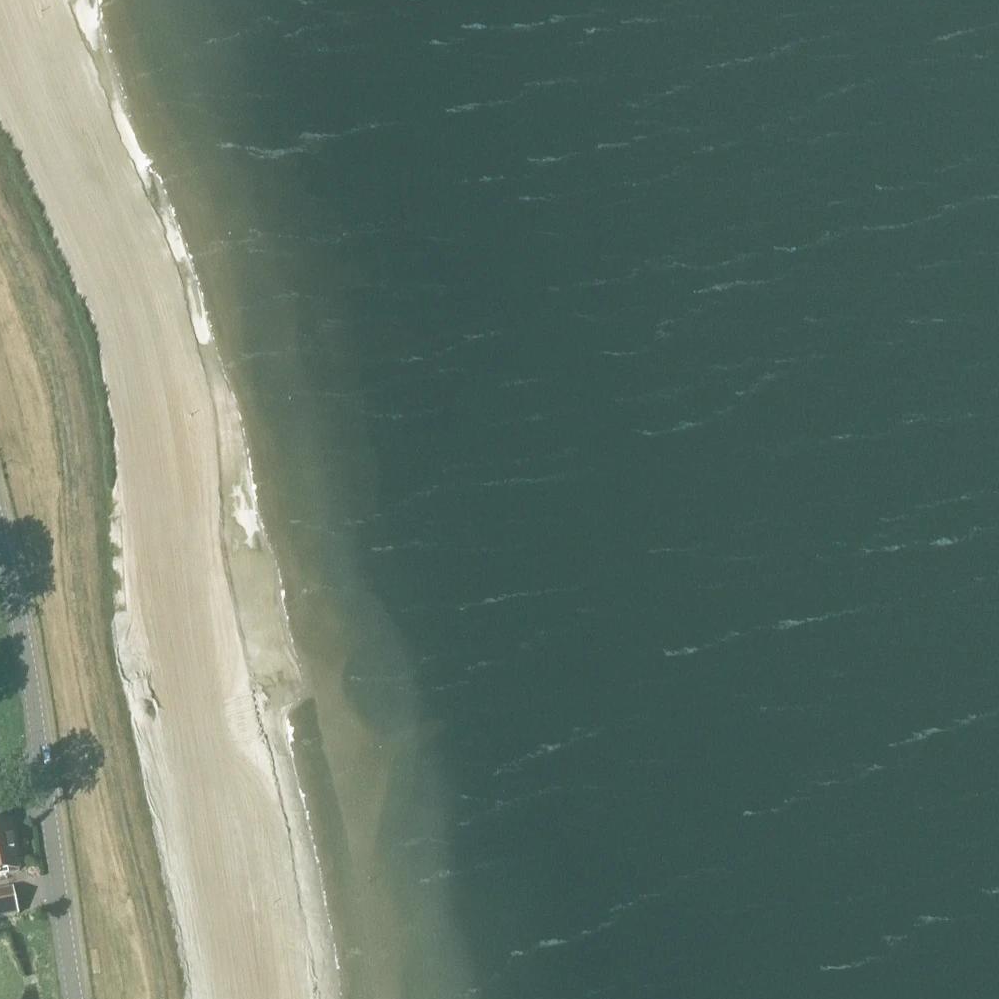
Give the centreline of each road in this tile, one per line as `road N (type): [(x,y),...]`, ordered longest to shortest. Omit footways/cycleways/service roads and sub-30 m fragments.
road 1 (tertiary): [(0,517),(30,656),(79,998)]

